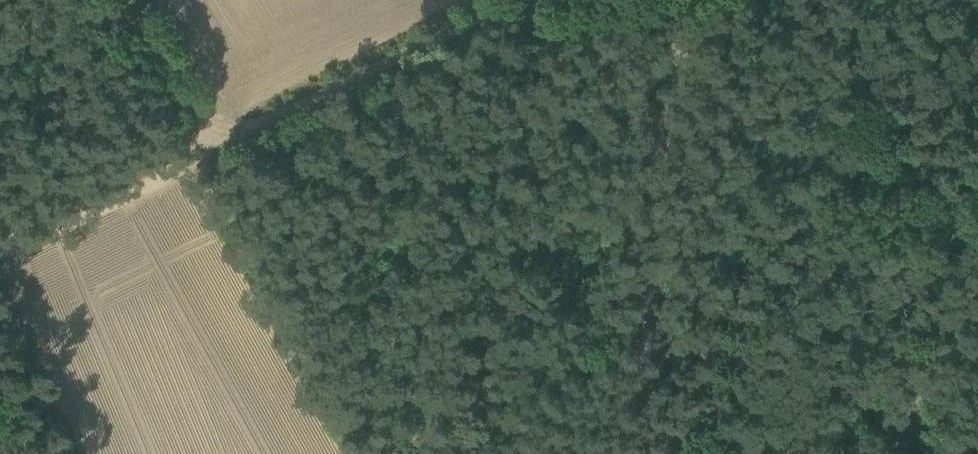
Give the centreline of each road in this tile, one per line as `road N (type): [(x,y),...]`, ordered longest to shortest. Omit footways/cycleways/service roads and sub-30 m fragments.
road 1 (track): [(637,453),(674,114),(698,0)]
road 2 (track): [(213,152),(525,0)]
road 3 (track): [(213,152),(0,246)]
road 4 (track): [(123,0),(213,152)]
road 5 (track): [(811,0),(846,19),(977,56)]

